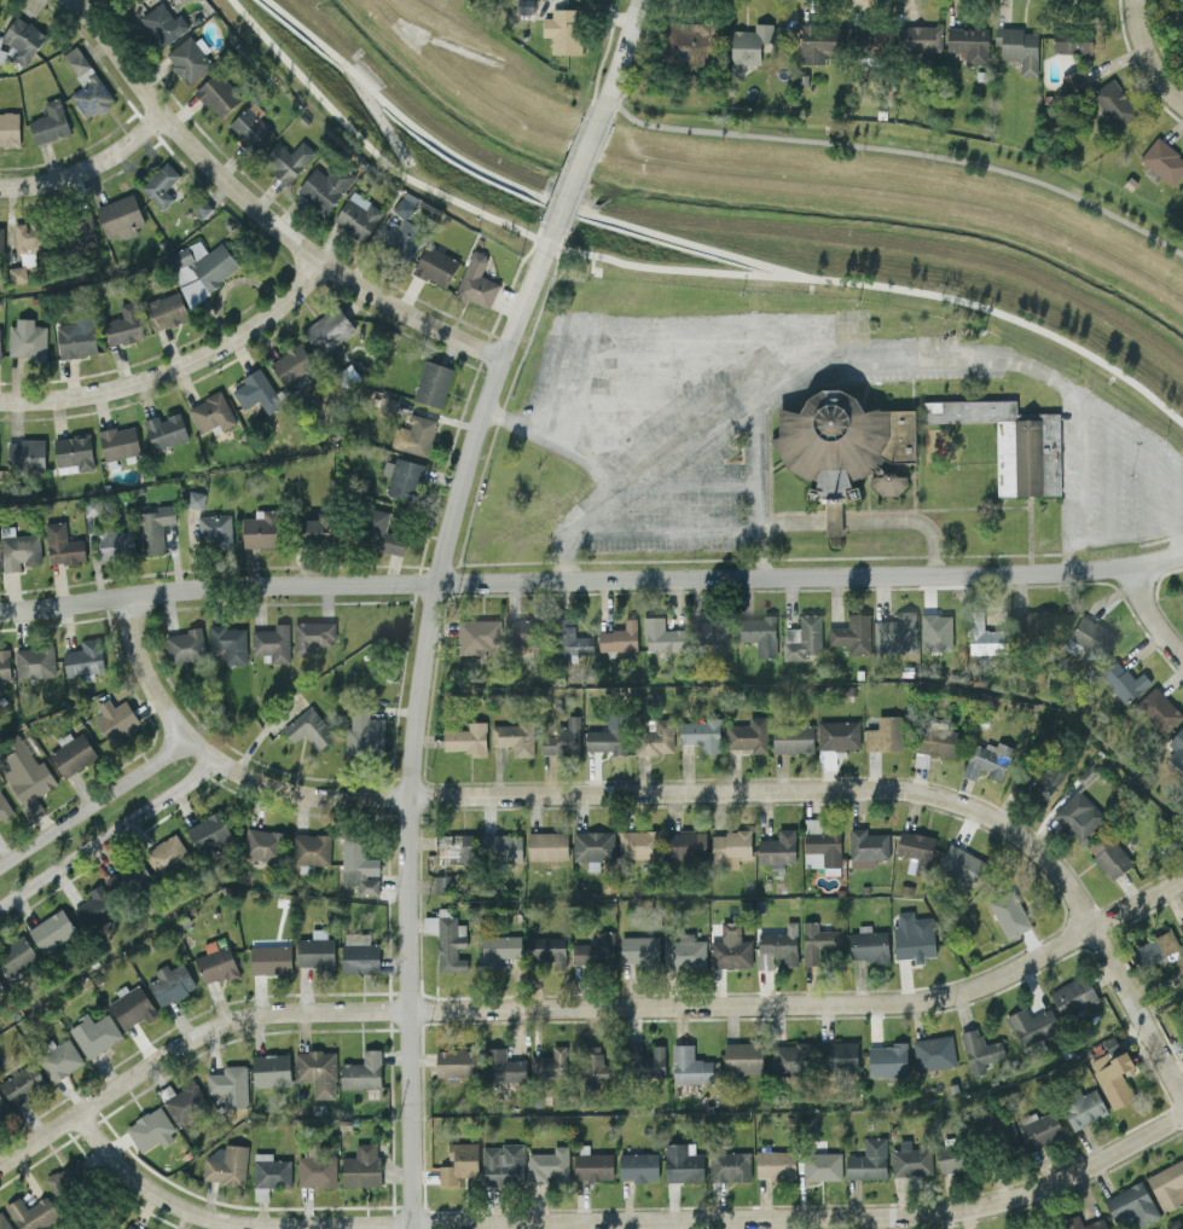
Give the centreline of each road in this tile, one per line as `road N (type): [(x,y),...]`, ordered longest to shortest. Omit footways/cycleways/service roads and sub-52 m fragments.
road 1 (residential): [(1182,875),(1016,967),(939,997),(233,1019),(0,1162)]
road 2 (residential): [(1182,556),(1068,573),(272,586),(0,612)]
road 3 (residential): [(1182,1117),(1013,1199),(941,1213),(245,1227),(151,1194),(75,1112)]
road 4 (residential): [(1091,924),(1048,860),(1021,837),(965,805),(907,789),(407,799),(276,788),(214,759),(170,715),(140,665),(131,596)]
road 5 (residential): [(555,221),(452,509),(419,674),(407,799),(413,1228)]
road 6 (residential): [(500,358),(371,294),(243,197),(164,116),(74,0)]
road 7 (residential): [(324,262),(284,309),(160,379),(0,402)]
road 8 (residential): [(0,903),(214,759)]
road 9 (residential): [(187,735),(0,864)]
road 10 (residential): [(1091,924),(1182,1092)]
road 11 (residential): [(164,116),(79,172),(0,186)]
road 12 (residential): [(637,0),(592,127)]
road 13 (residential): [(1132,0),(1143,50),(1182,105)]

